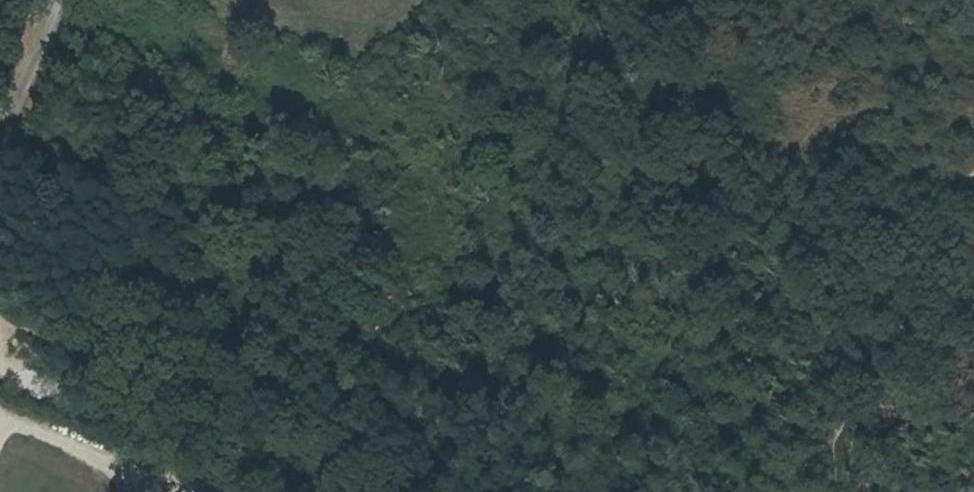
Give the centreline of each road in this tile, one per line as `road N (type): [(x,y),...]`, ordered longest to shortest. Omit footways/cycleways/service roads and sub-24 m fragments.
road 1 (residential): [(65,0),(0,148)]

